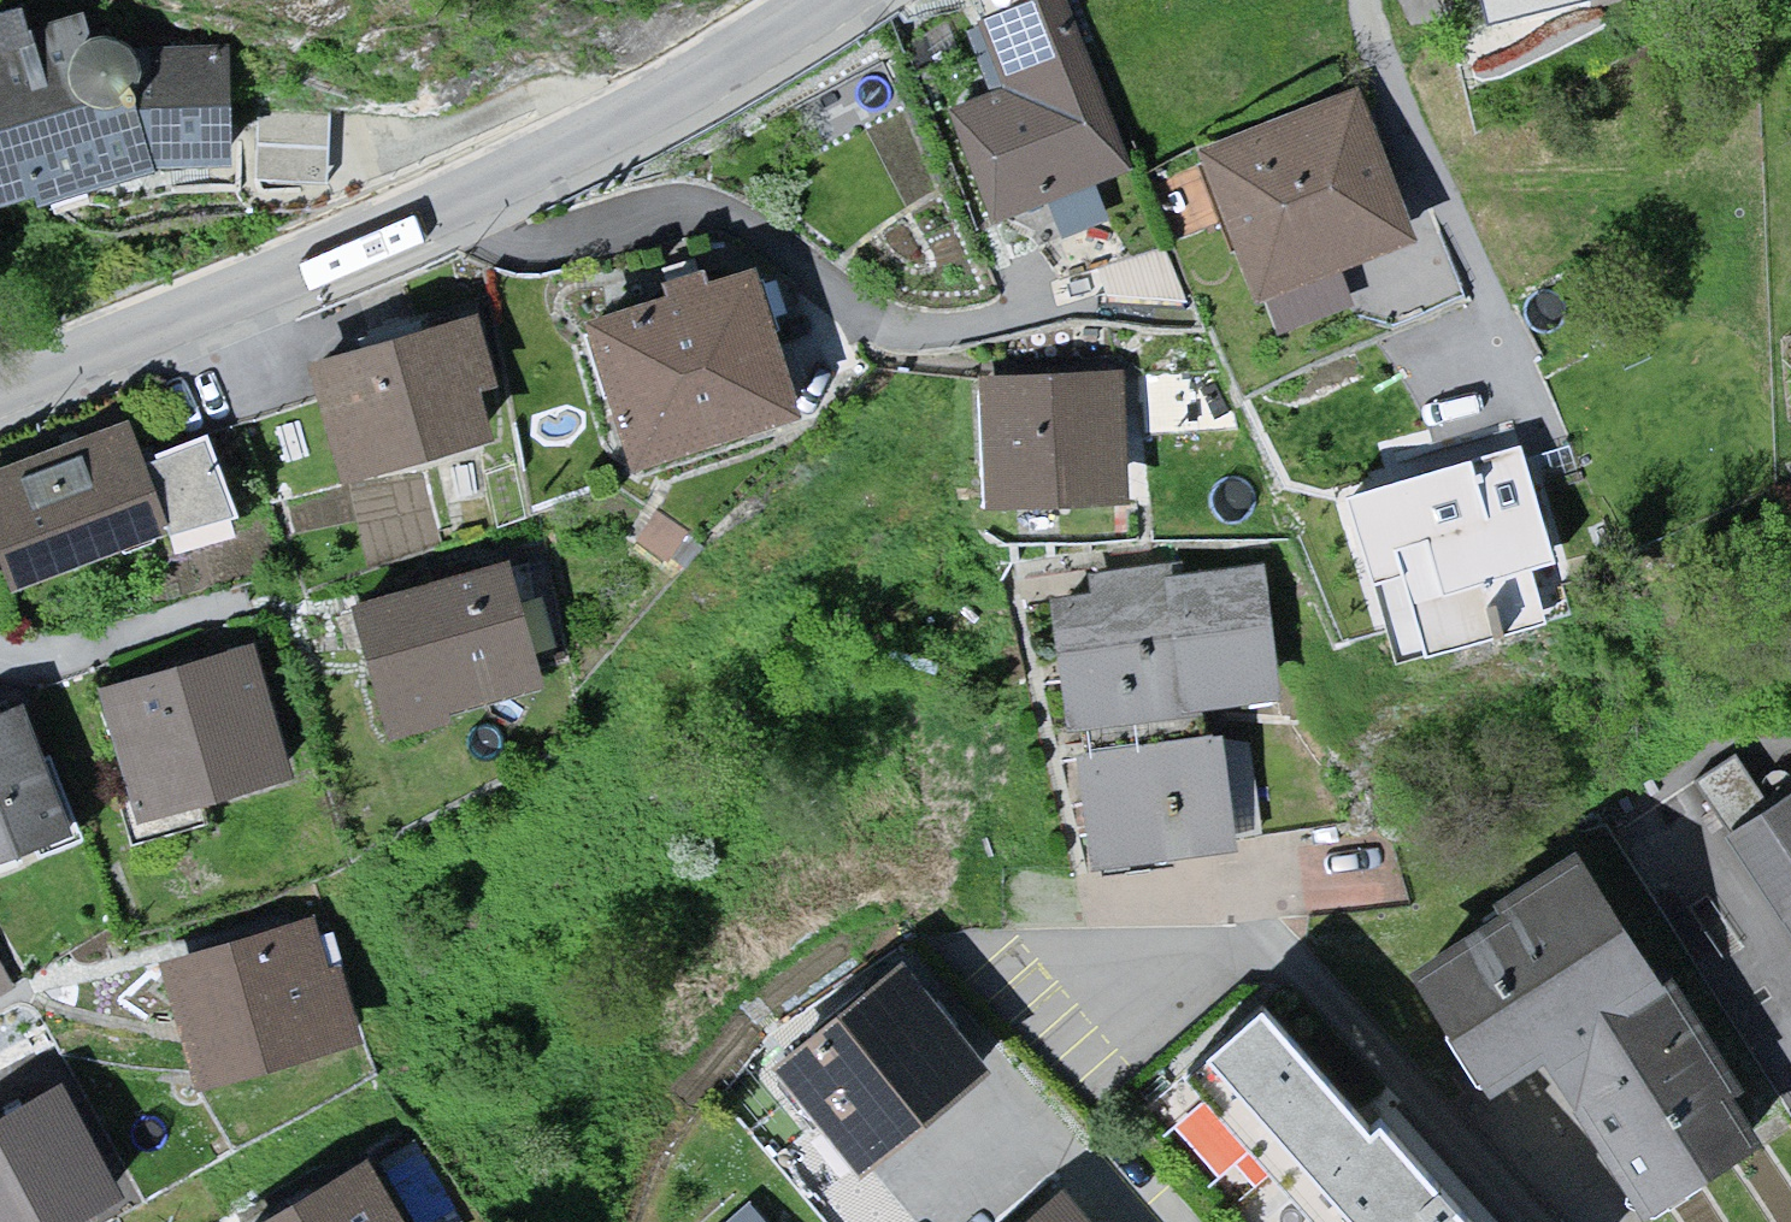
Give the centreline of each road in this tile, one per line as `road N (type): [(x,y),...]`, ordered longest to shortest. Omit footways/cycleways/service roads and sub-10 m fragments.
road 1 (tertiary): [(839,0),(590,150),(0,386)]

